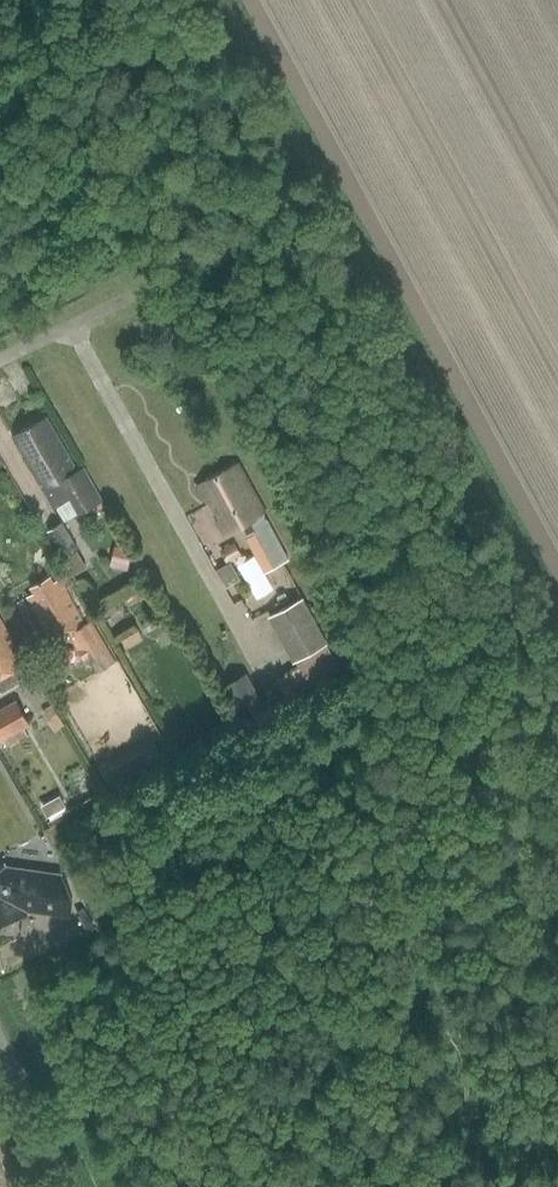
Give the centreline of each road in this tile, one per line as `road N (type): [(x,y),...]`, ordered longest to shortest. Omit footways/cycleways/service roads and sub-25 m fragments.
road 1 (unclassified): [(60,1186),(0,1061)]

